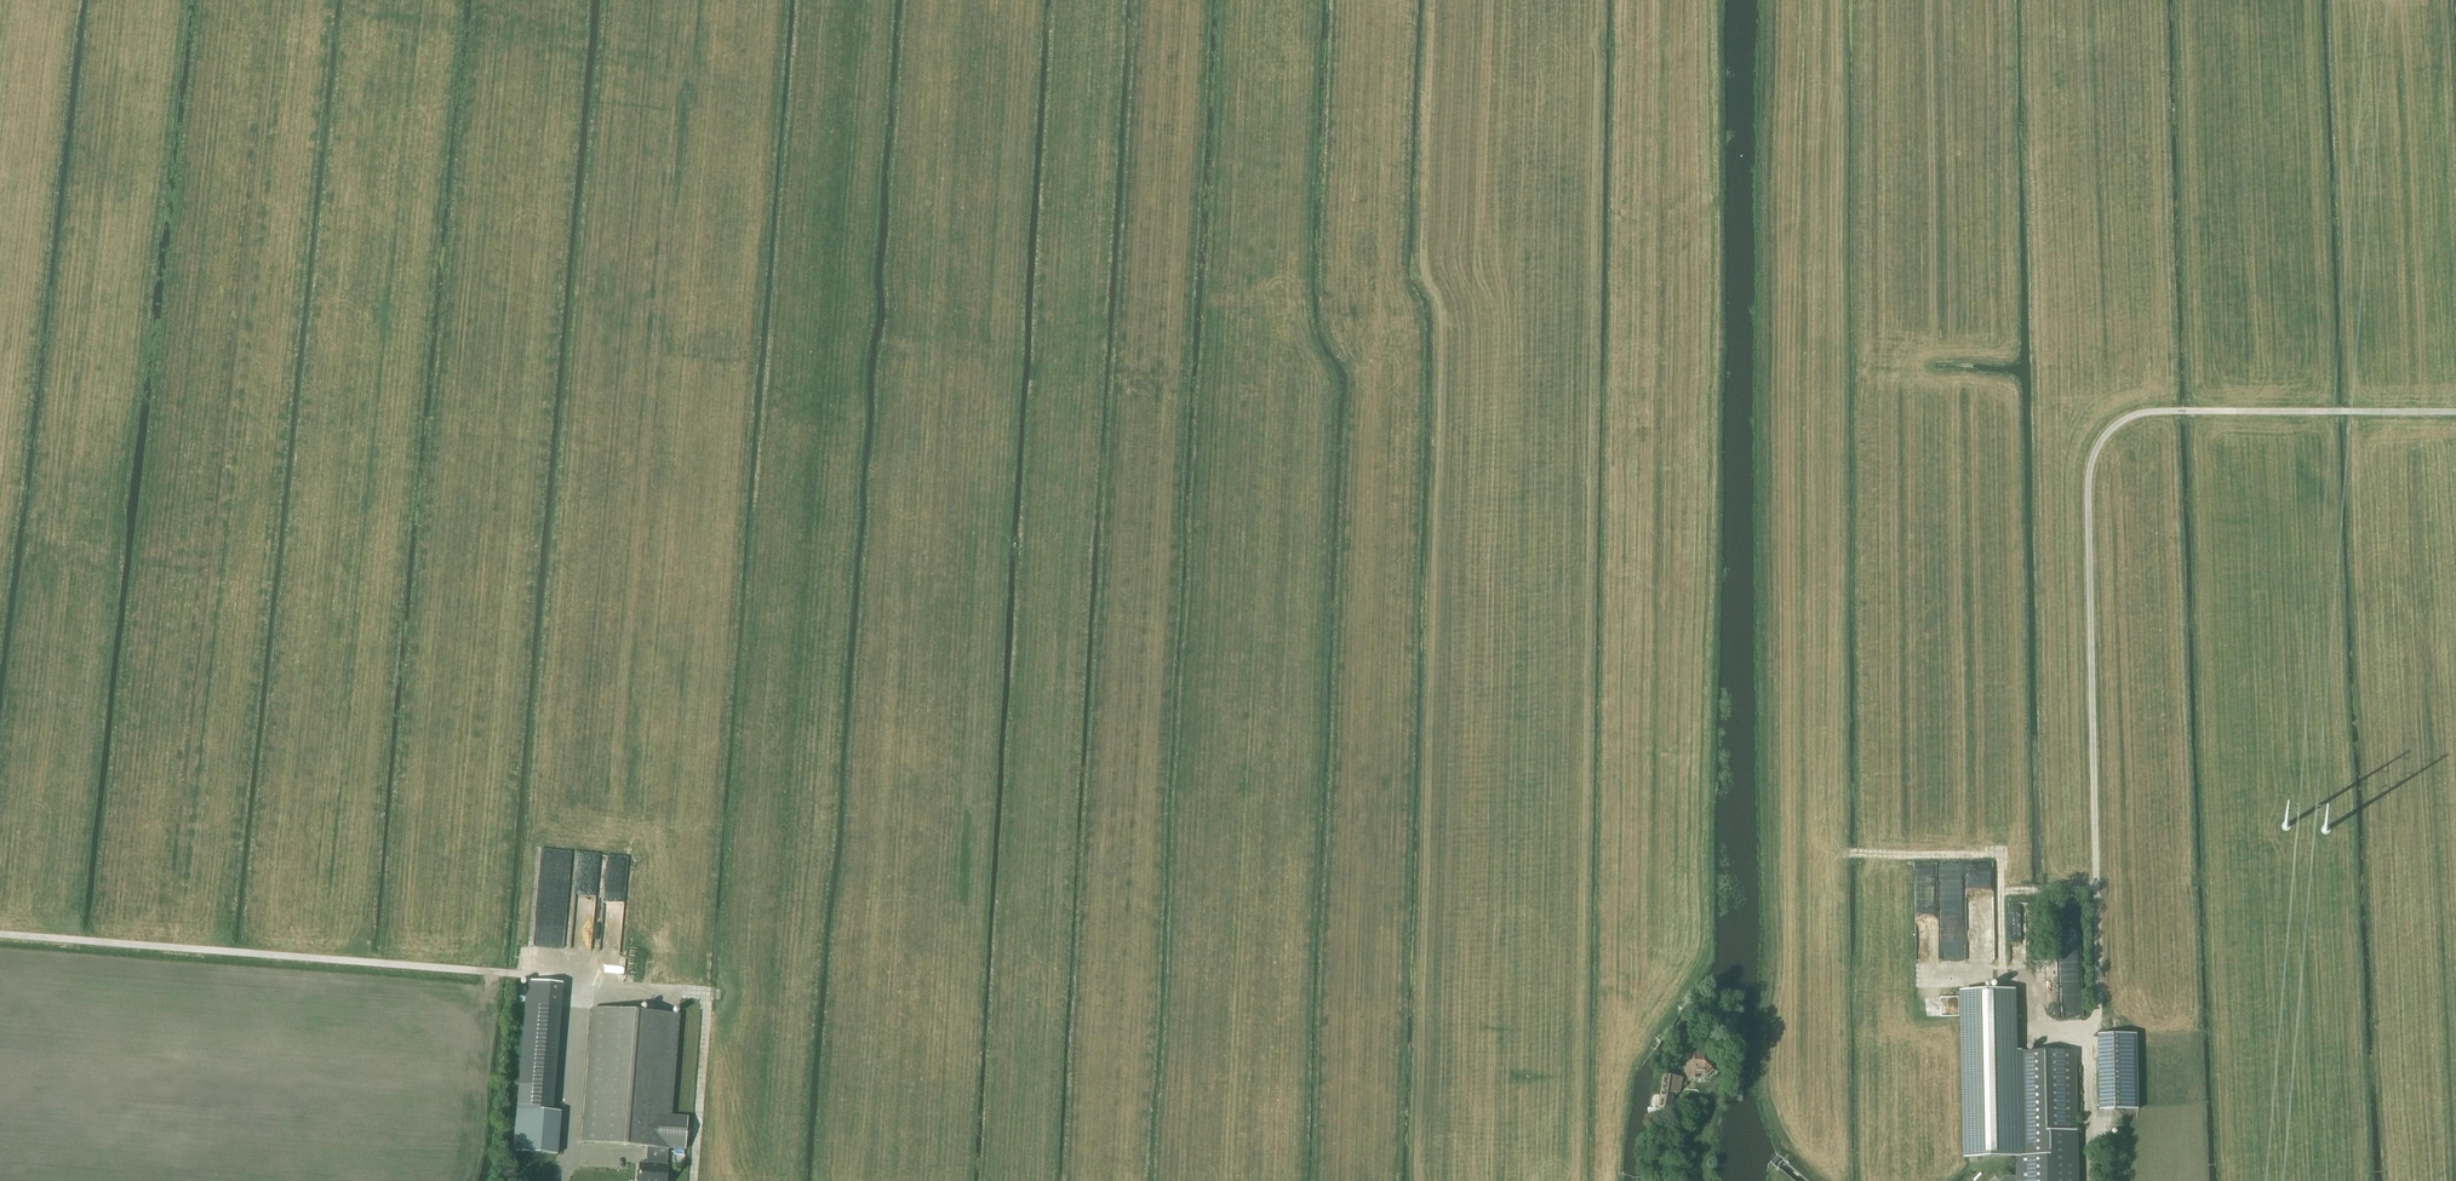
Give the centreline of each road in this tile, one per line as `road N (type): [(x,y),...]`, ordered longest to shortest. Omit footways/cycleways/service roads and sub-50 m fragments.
road 1 (track): [(2087,1030),(2097,1010),(2087,487),(2101,441),(2128,417),(2153,411),(2455,411)]

